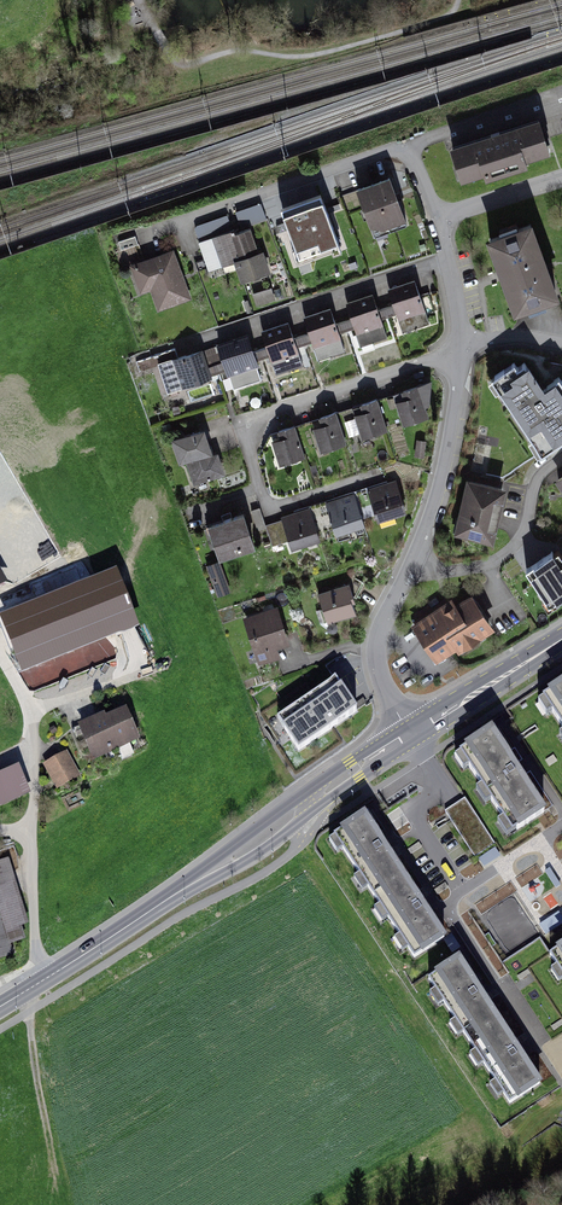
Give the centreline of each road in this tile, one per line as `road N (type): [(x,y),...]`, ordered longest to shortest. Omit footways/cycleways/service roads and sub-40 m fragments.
road 1 (residential): [(460,347),(255,418),(245,428),(269,508),(380,474)]
road 2 (primary): [(161,902),(262,853),(393,741)]
road 3 (primary): [(393,741),(348,760),(161,902)]
road 4 (residential): [(411,156),(385,151),(144,233)]
road 5 (residential): [(448,259),(184,345)]
road 6 (residential): [(412,565),(445,466),(460,347)]
road 7 (residential): [(412,565),(441,571),(497,560),(522,527),(533,478),(561,452)]
road 8 (track): [(59,1204),(22,994)]
road 9 (primary): [(0,1007),(161,902)]
road 10 (residential): [(464,893),(419,824),(435,775),(407,731)]
road 11 (primary): [(407,731),(561,638)]
road 12 (residential): [(407,731),(376,651),(412,565)]
road 13 (residential): [(411,156),(422,140),(561,92)]
road 14 (residential): [(436,217),(561,176)]

